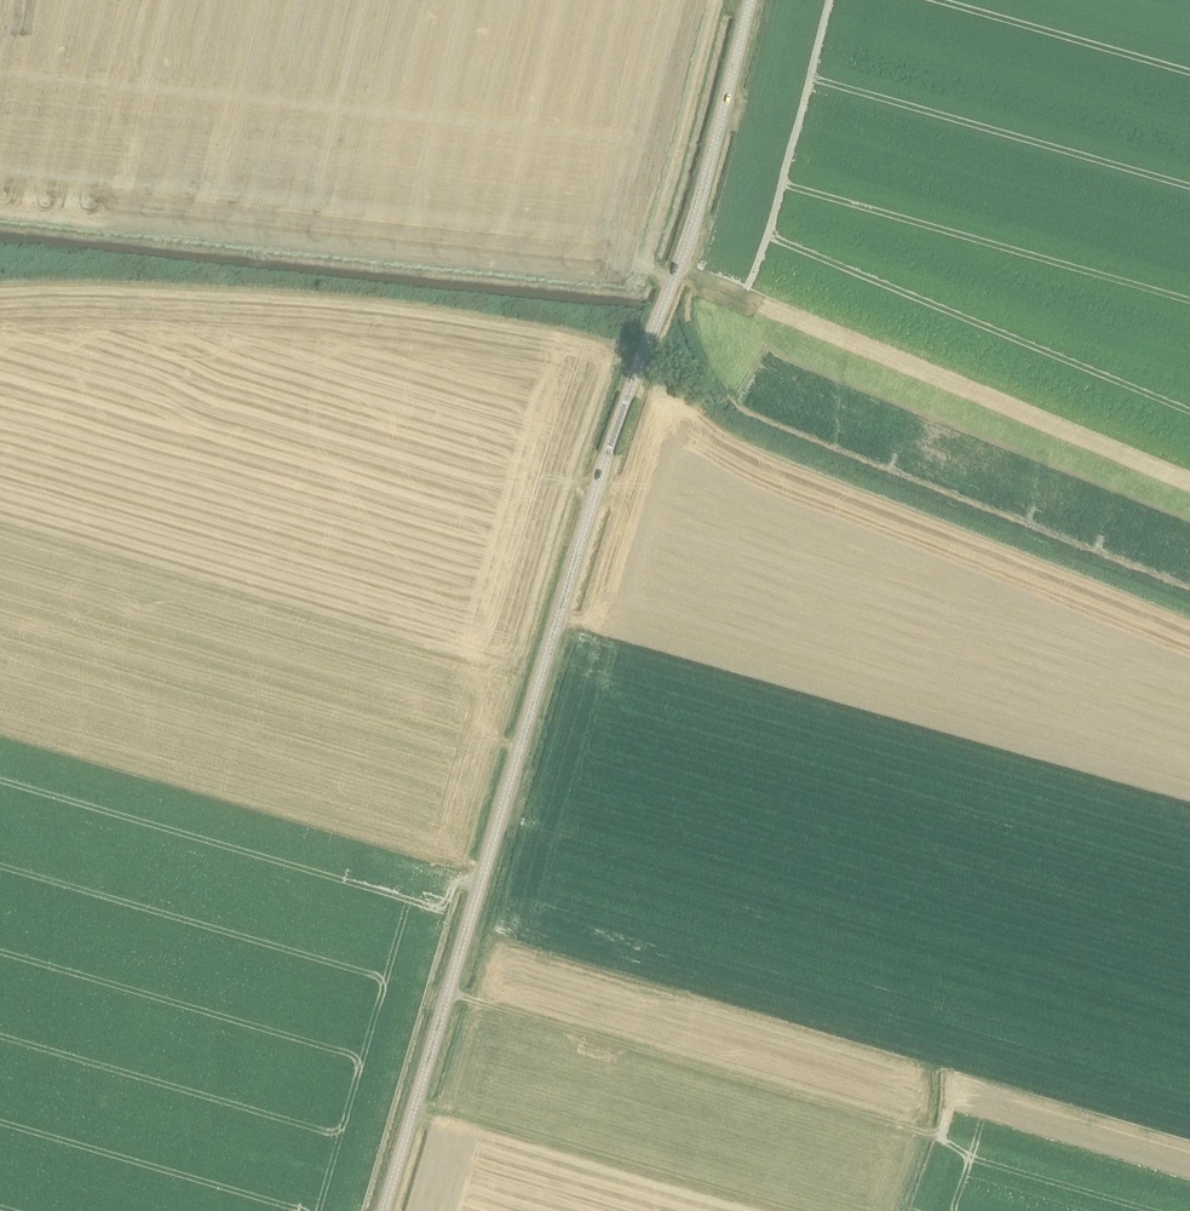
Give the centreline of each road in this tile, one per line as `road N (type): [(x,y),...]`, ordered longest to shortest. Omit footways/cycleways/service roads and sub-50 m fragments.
road 1 (unclassified): [(384,1210),(597,485),(702,194),(750,0)]

